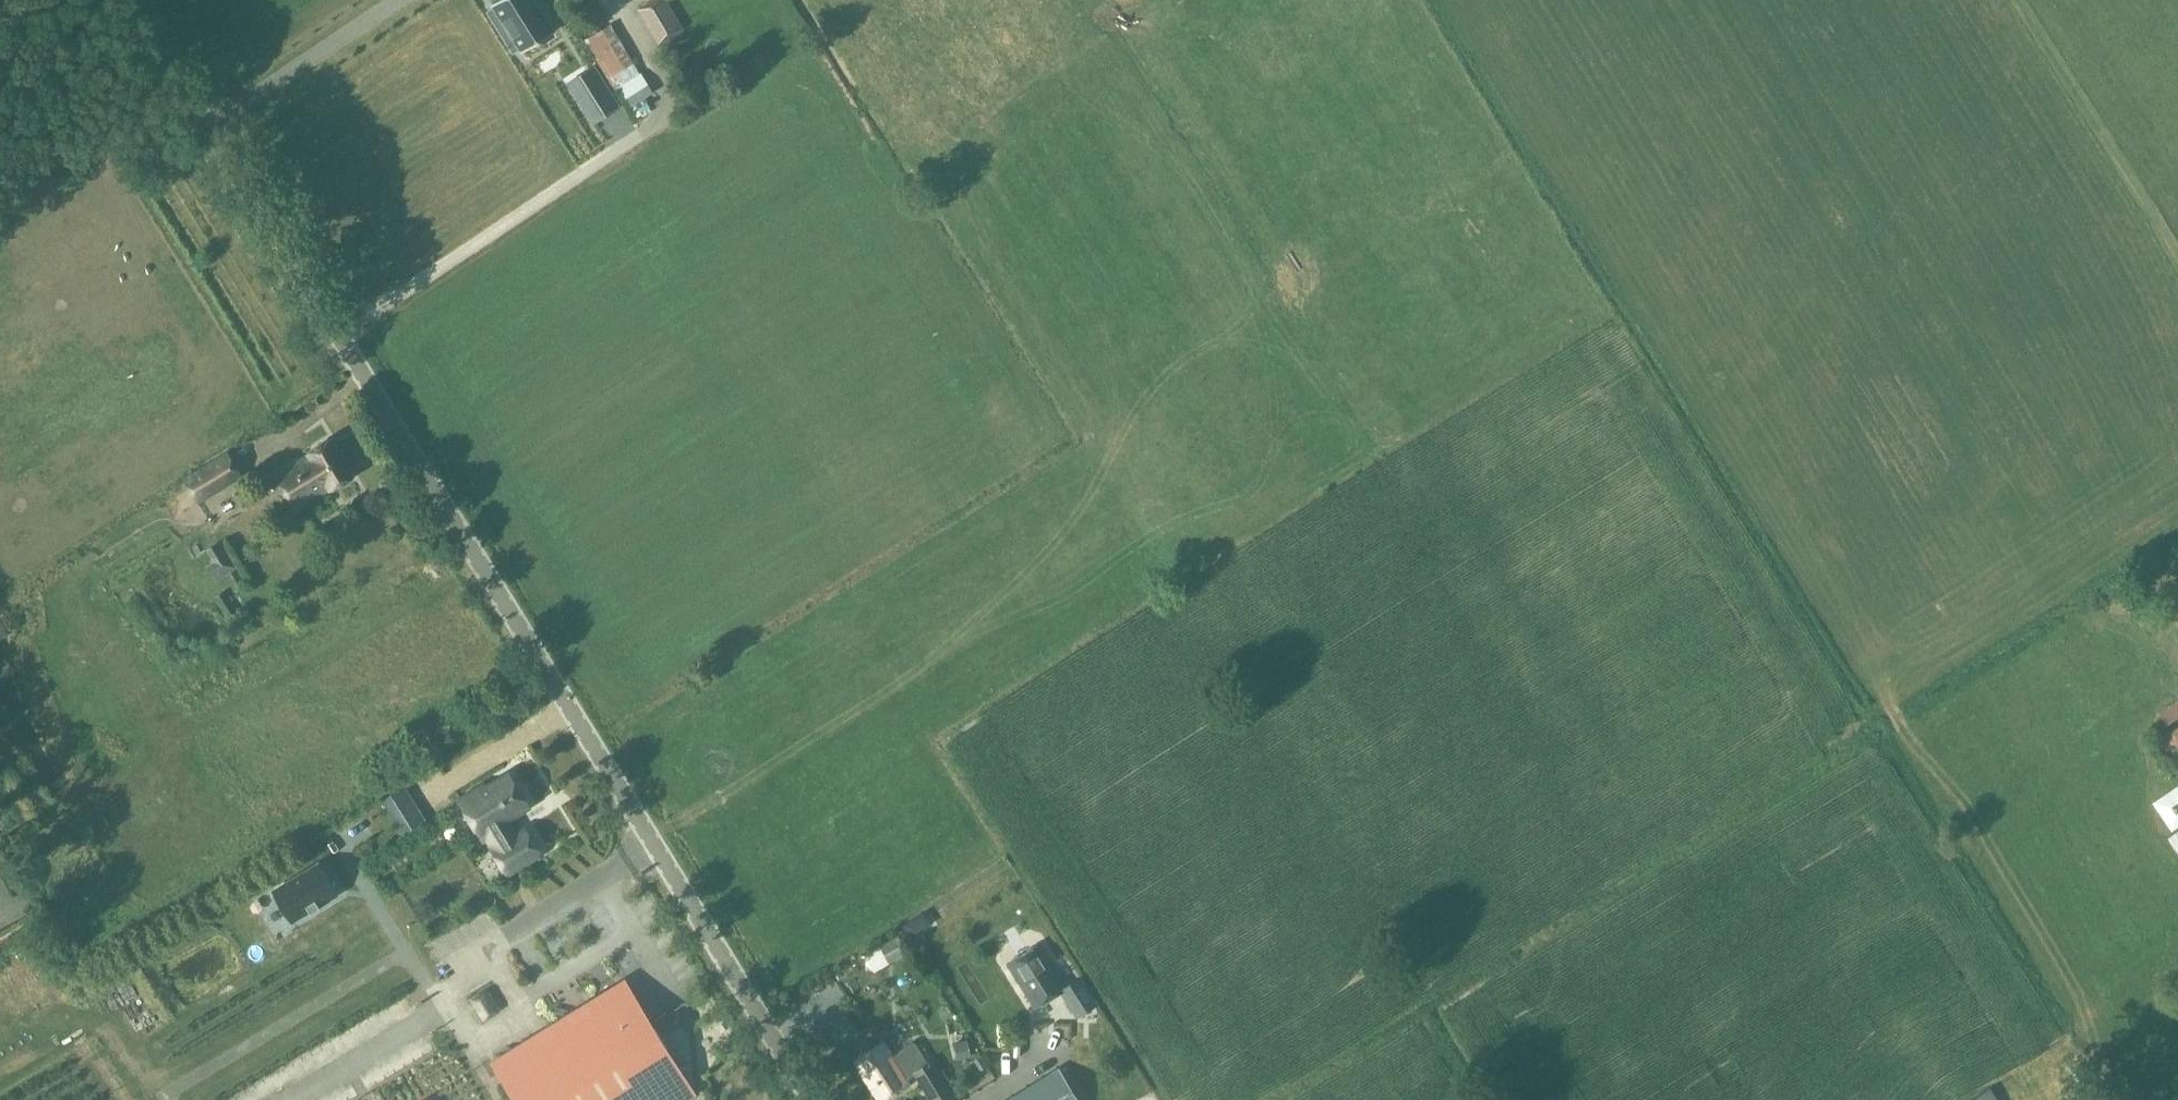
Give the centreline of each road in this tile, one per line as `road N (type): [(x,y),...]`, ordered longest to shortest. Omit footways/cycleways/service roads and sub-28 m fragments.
road 1 (tertiary): [(132,0),(814,1099)]
road 2 (track): [(588,170),(341,335)]

